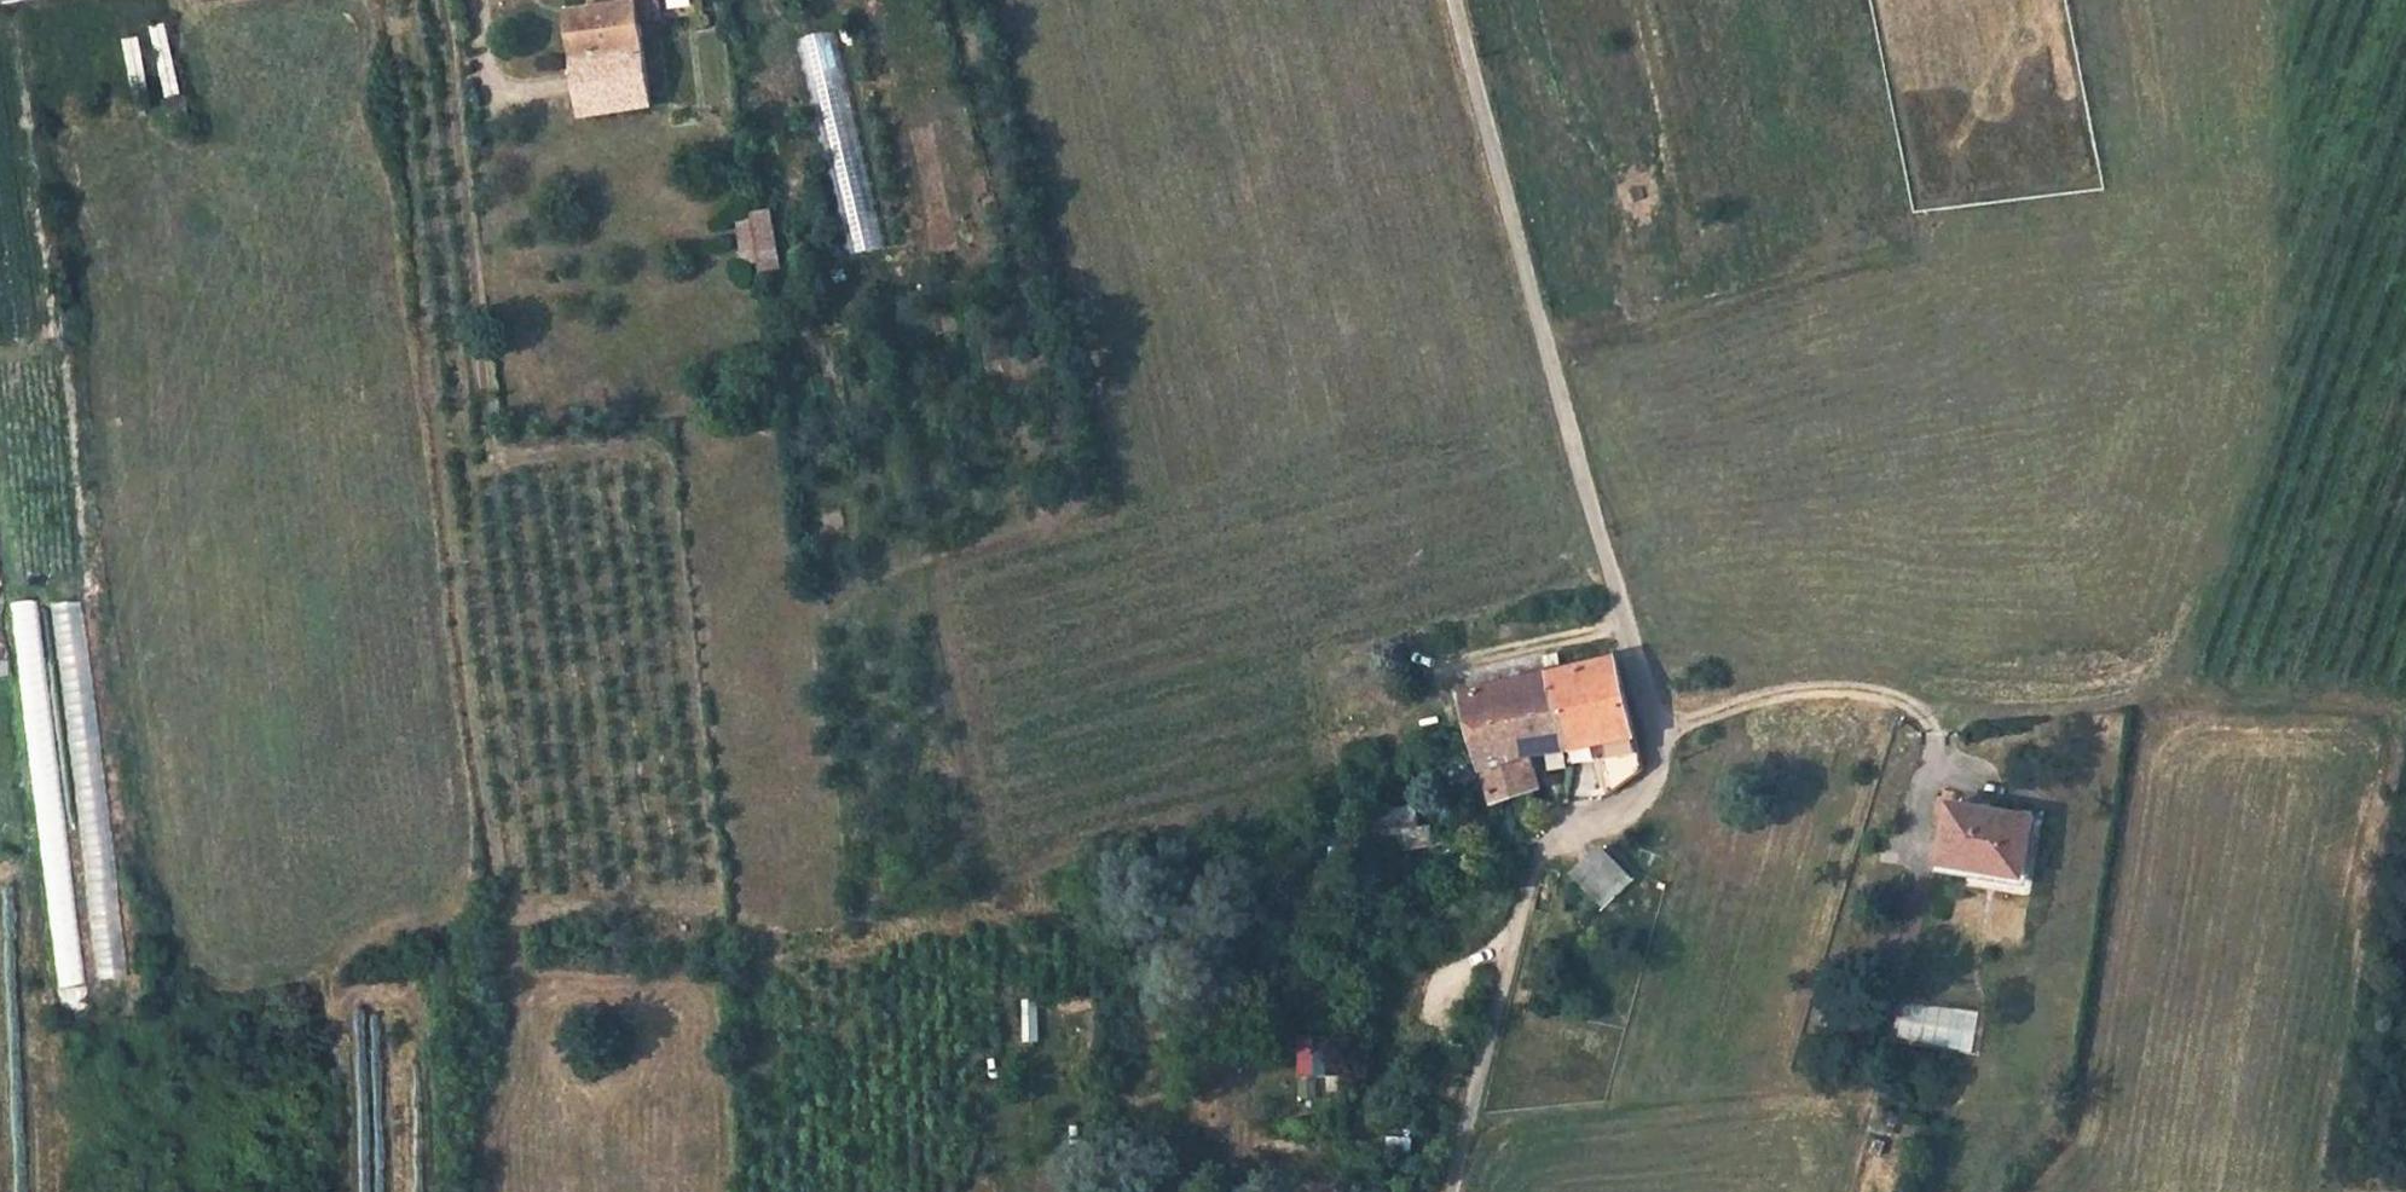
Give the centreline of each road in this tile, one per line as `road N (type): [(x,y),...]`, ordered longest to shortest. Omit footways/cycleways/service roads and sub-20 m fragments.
road 1 (residential): [(1451,1191),(1538,863),(1554,840),(1637,801),(1658,769),(1656,732),(1455,0)]

